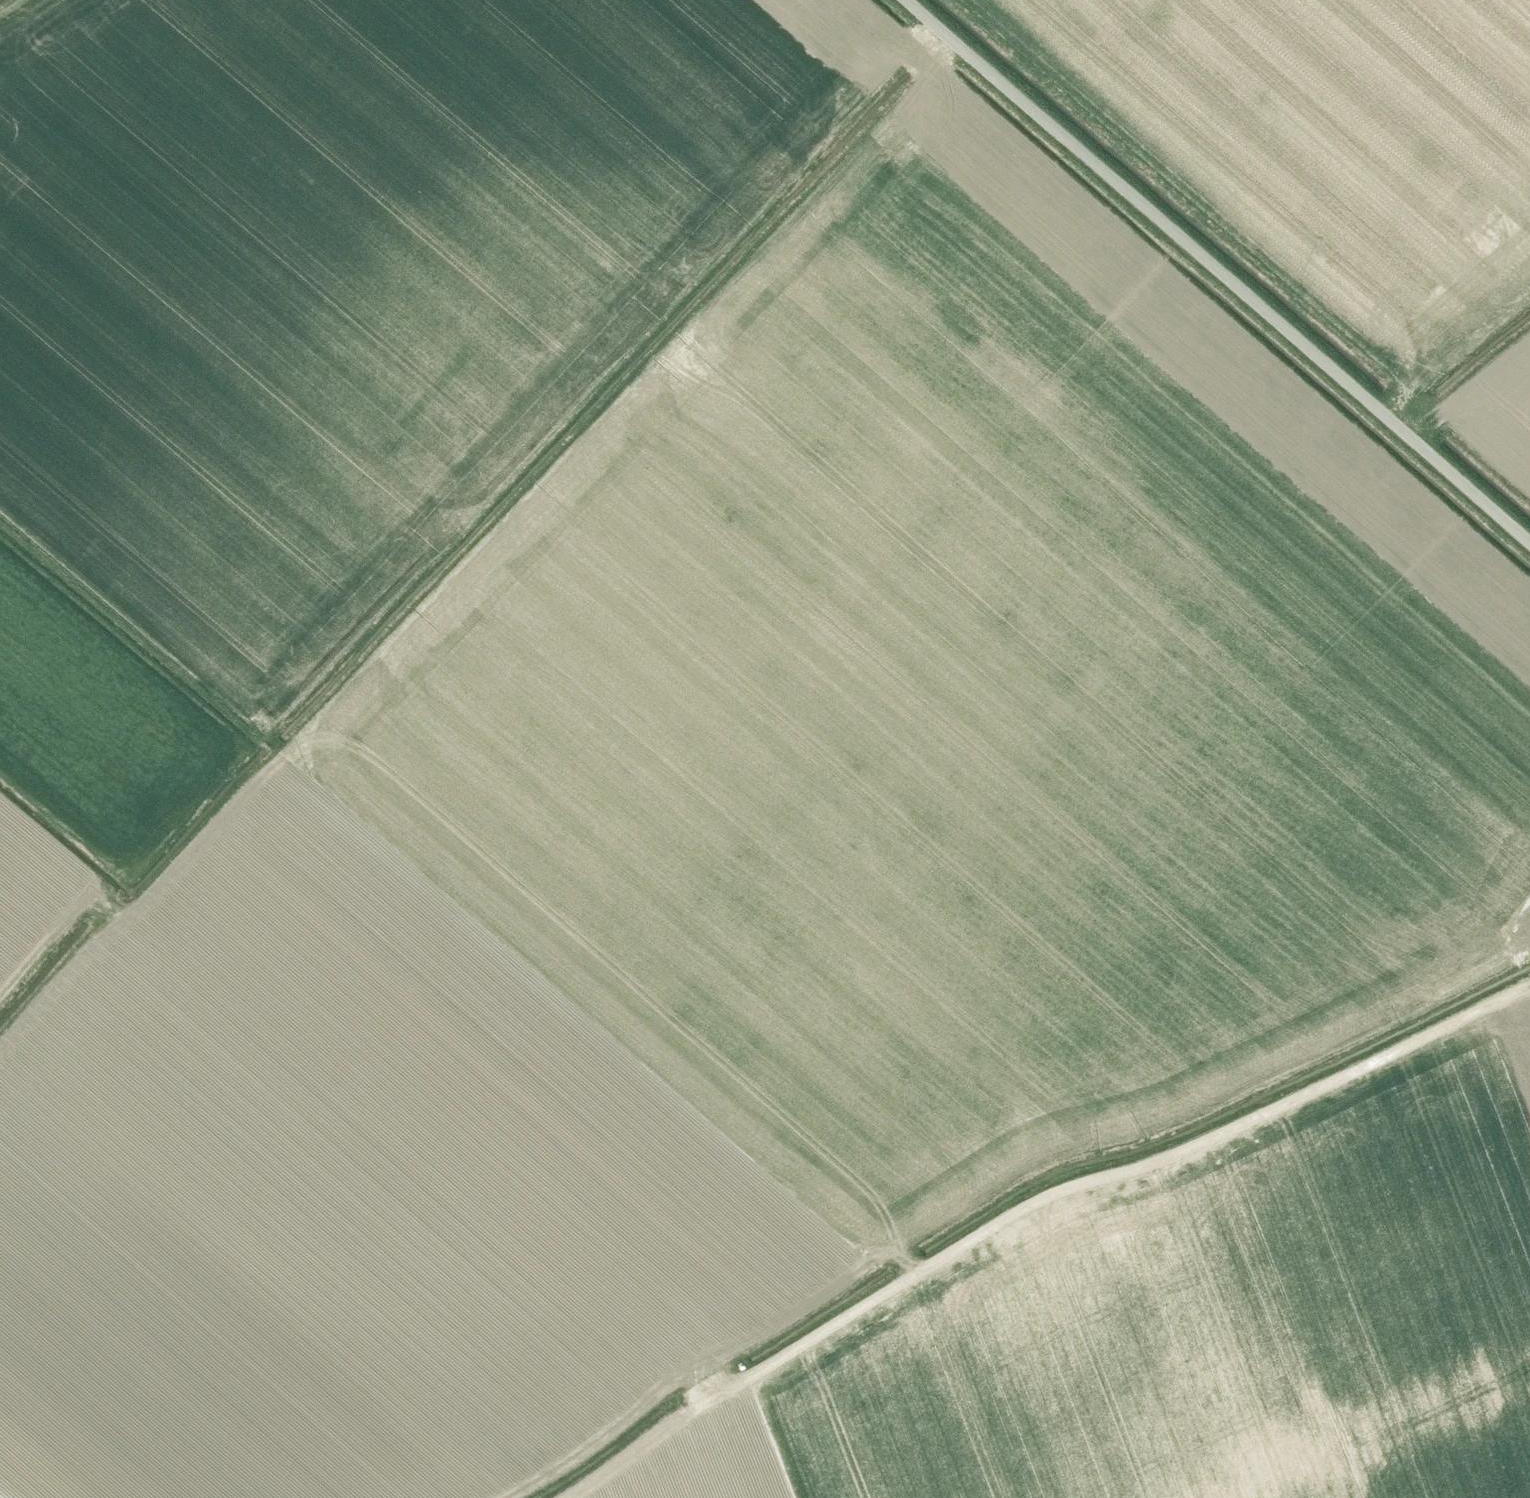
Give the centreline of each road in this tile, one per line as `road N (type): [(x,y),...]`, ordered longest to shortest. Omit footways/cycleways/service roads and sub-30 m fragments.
road 1 (unclassified): [(1529,544),(906,0)]

